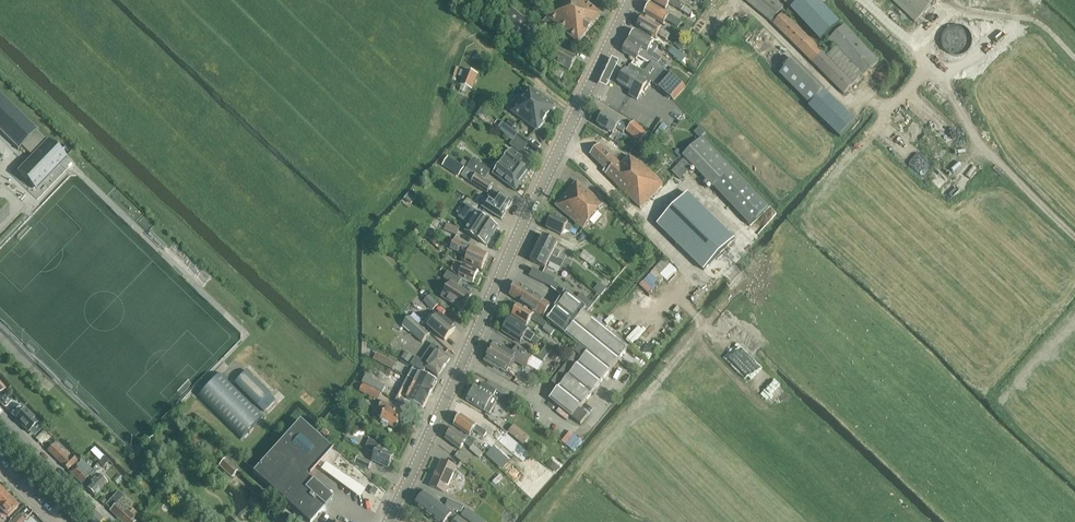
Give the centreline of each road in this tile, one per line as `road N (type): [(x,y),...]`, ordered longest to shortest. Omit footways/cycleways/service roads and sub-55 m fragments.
road 1 (tertiary): [(387,521),(631,0)]
road 2 (track): [(869,135),(931,63),(984,151),(1074,236)]
road 3 (track): [(1074,60),(1037,24),(1000,13),(931,63)]
road 4 (tertiary): [(101,521),(0,423)]

